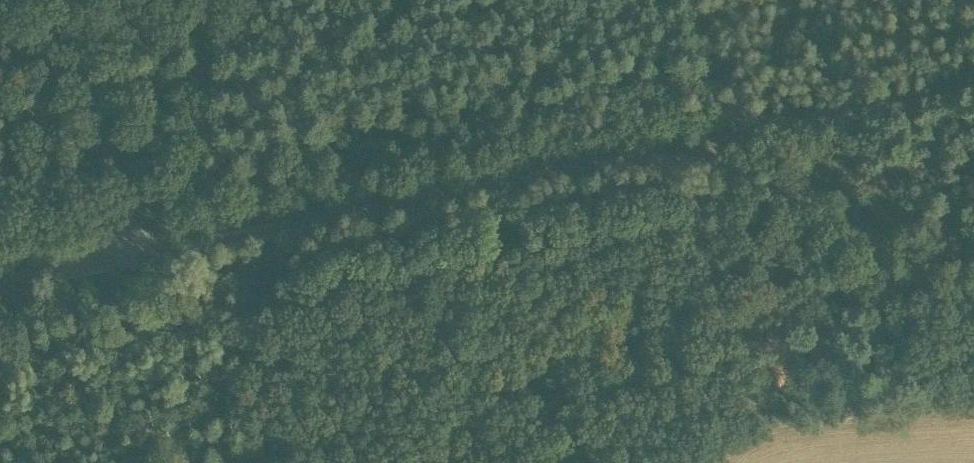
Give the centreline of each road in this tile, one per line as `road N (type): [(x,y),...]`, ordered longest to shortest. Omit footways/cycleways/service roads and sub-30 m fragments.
road 1 (unclassified): [(144,241),(699,145),(973,292)]
road 2 (track): [(699,145),(973,77)]
road 3 (unclassified): [(144,241),(69,0)]
road 4 (unclassified): [(144,241),(0,275)]

